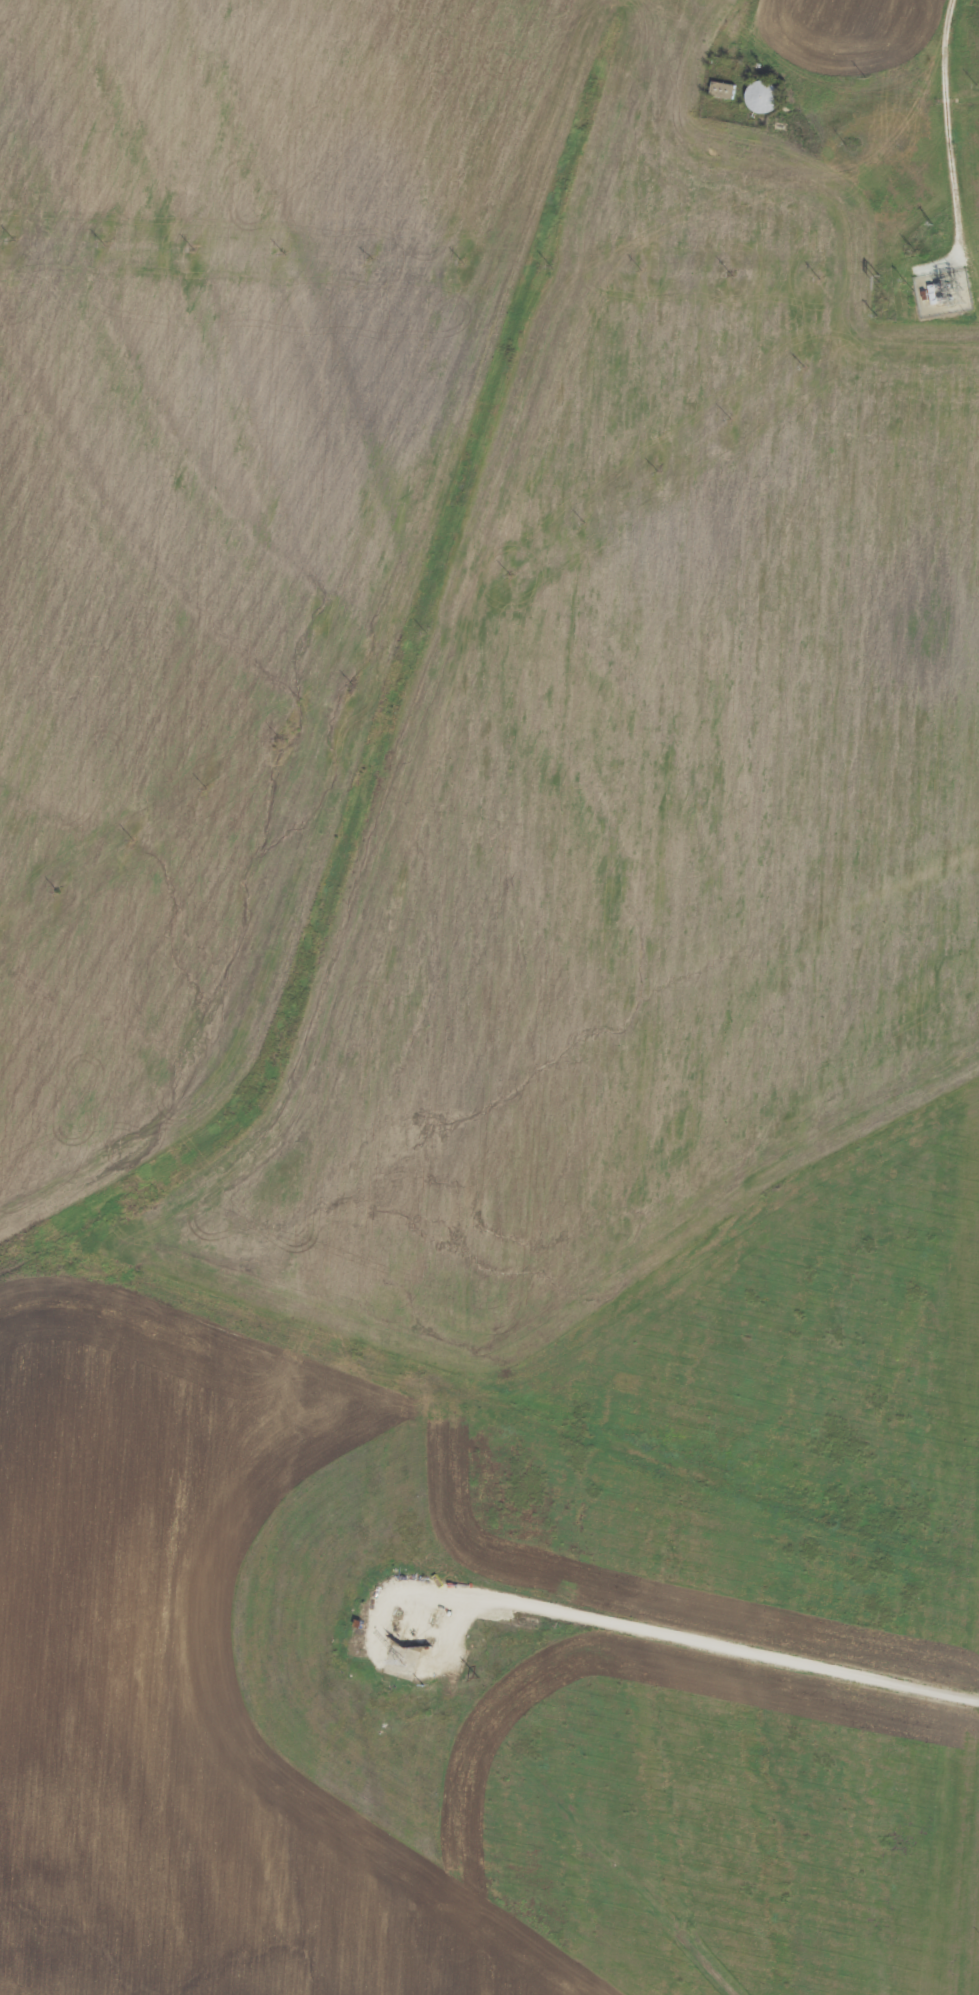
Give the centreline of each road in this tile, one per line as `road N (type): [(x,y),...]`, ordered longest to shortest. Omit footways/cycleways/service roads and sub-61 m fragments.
road 1 (track): [(951,0),(942,61),(966,255),(908,268)]

